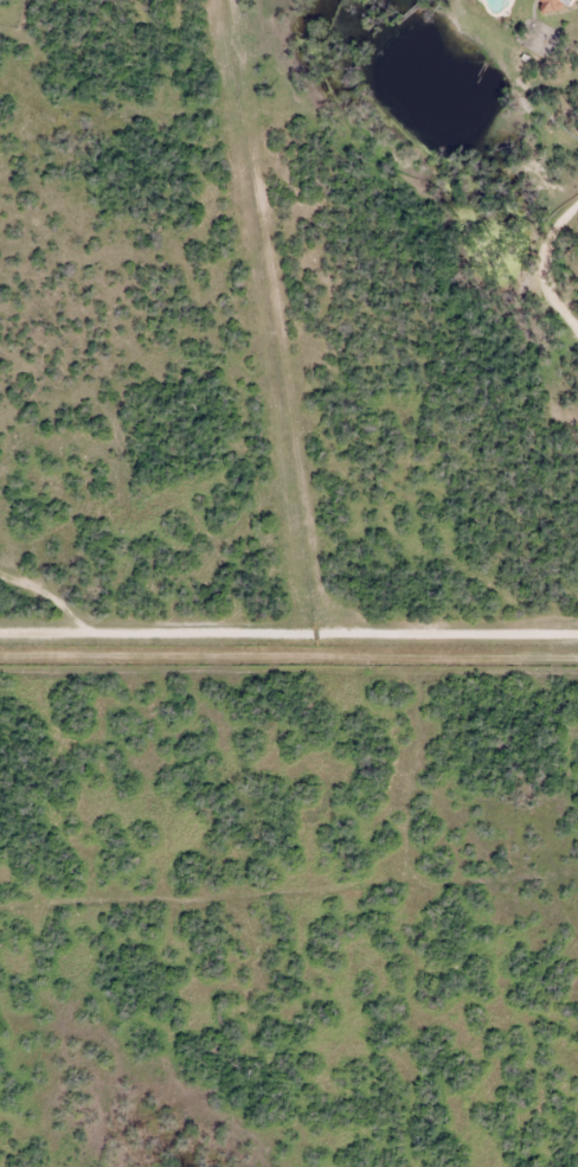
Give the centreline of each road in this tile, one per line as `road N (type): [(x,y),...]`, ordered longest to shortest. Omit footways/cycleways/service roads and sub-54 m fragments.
road 1 (residential): [(577,646),(0,644)]

